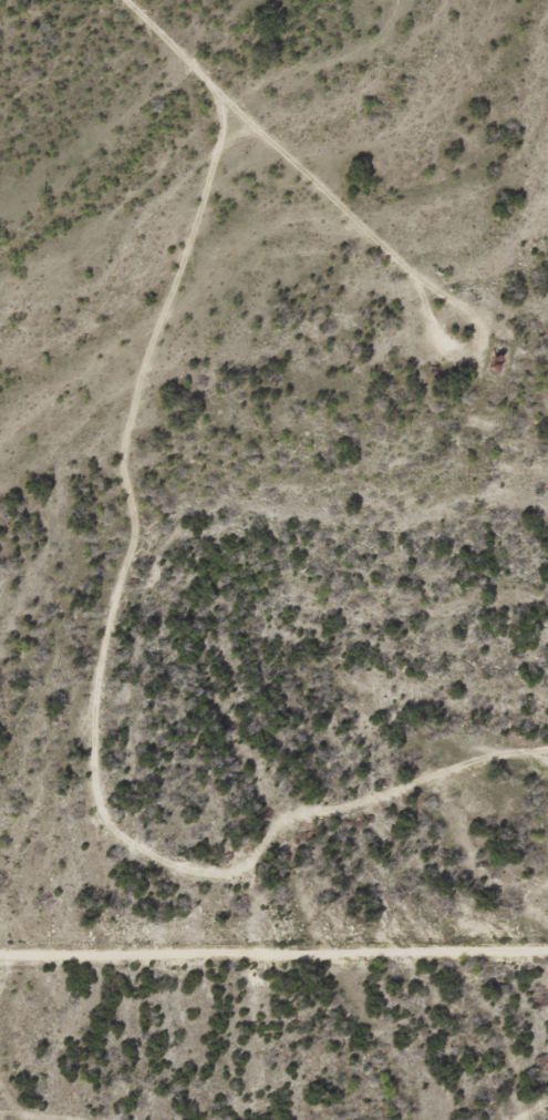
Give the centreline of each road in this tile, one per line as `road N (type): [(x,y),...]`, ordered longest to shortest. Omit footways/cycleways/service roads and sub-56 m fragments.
road 1 (residential): [(547,767),(473,767),(462,783),(167,872),(106,844),(79,779),(139,355),(194,101)]
road 2 (residential): [(547,943),(0,945)]
road 3 (residential): [(412,276),(194,101),(103,0)]
road 4 (residential): [(547,993),(539,943),(478,850),(462,783)]

